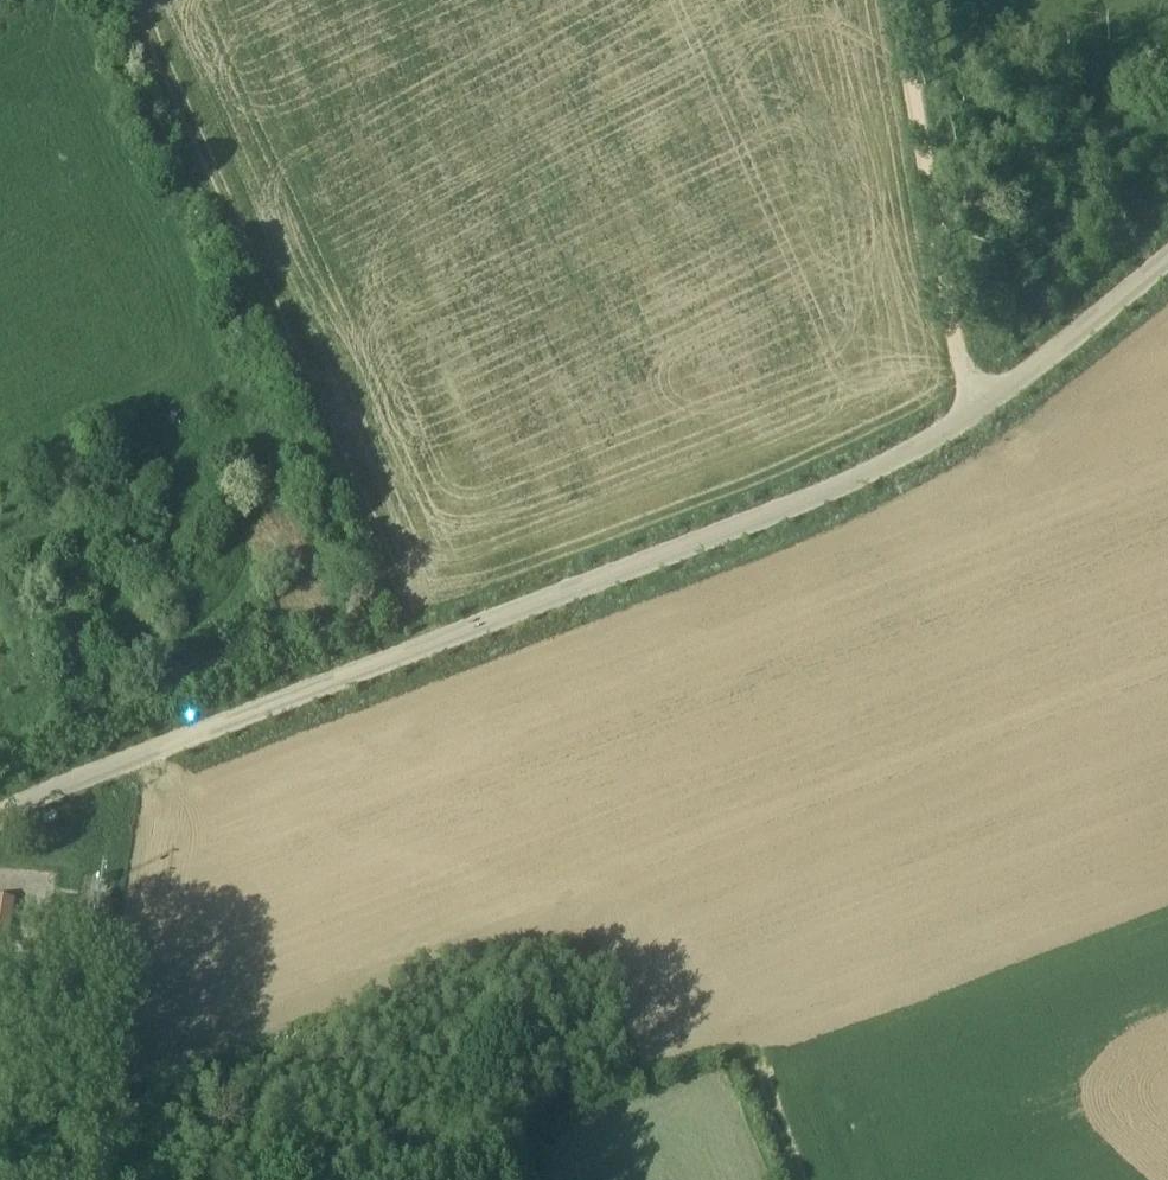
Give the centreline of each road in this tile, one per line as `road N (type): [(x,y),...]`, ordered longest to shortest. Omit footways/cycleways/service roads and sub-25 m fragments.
road 1 (unclassified): [(0,820),(890,463),(975,411),(1167,254)]
road 2 (track): [(975,411),(900,0)]

